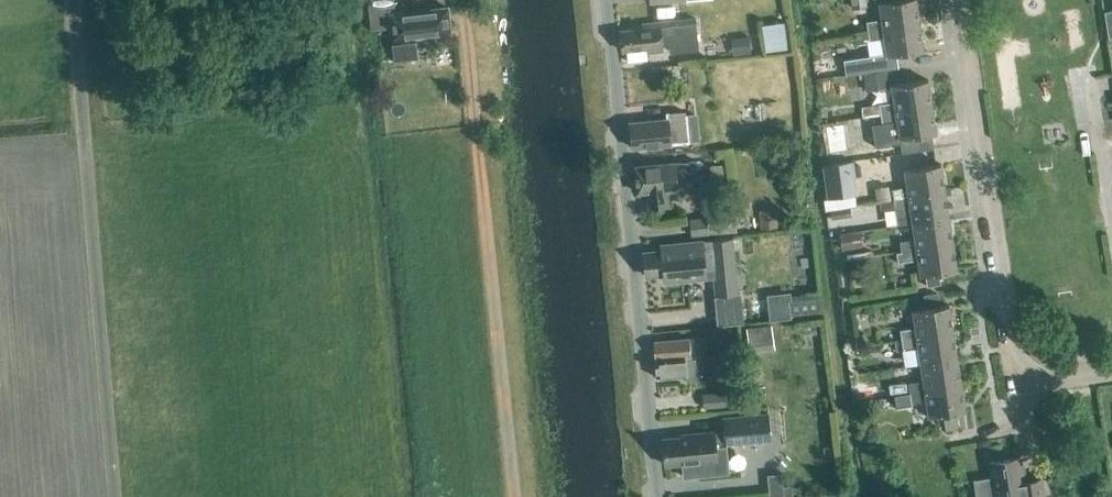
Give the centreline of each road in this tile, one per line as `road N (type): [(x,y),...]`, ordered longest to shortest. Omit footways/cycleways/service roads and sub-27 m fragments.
road 1 (residential): [(660,496),(608,0)]
road 2 (track): [(512,496),(461,0)]
road 3 (unclassified): [(1111,370),(1019,386),(959,0)]
road 4 (unclassified): [(1090,81),(1111,226)]

